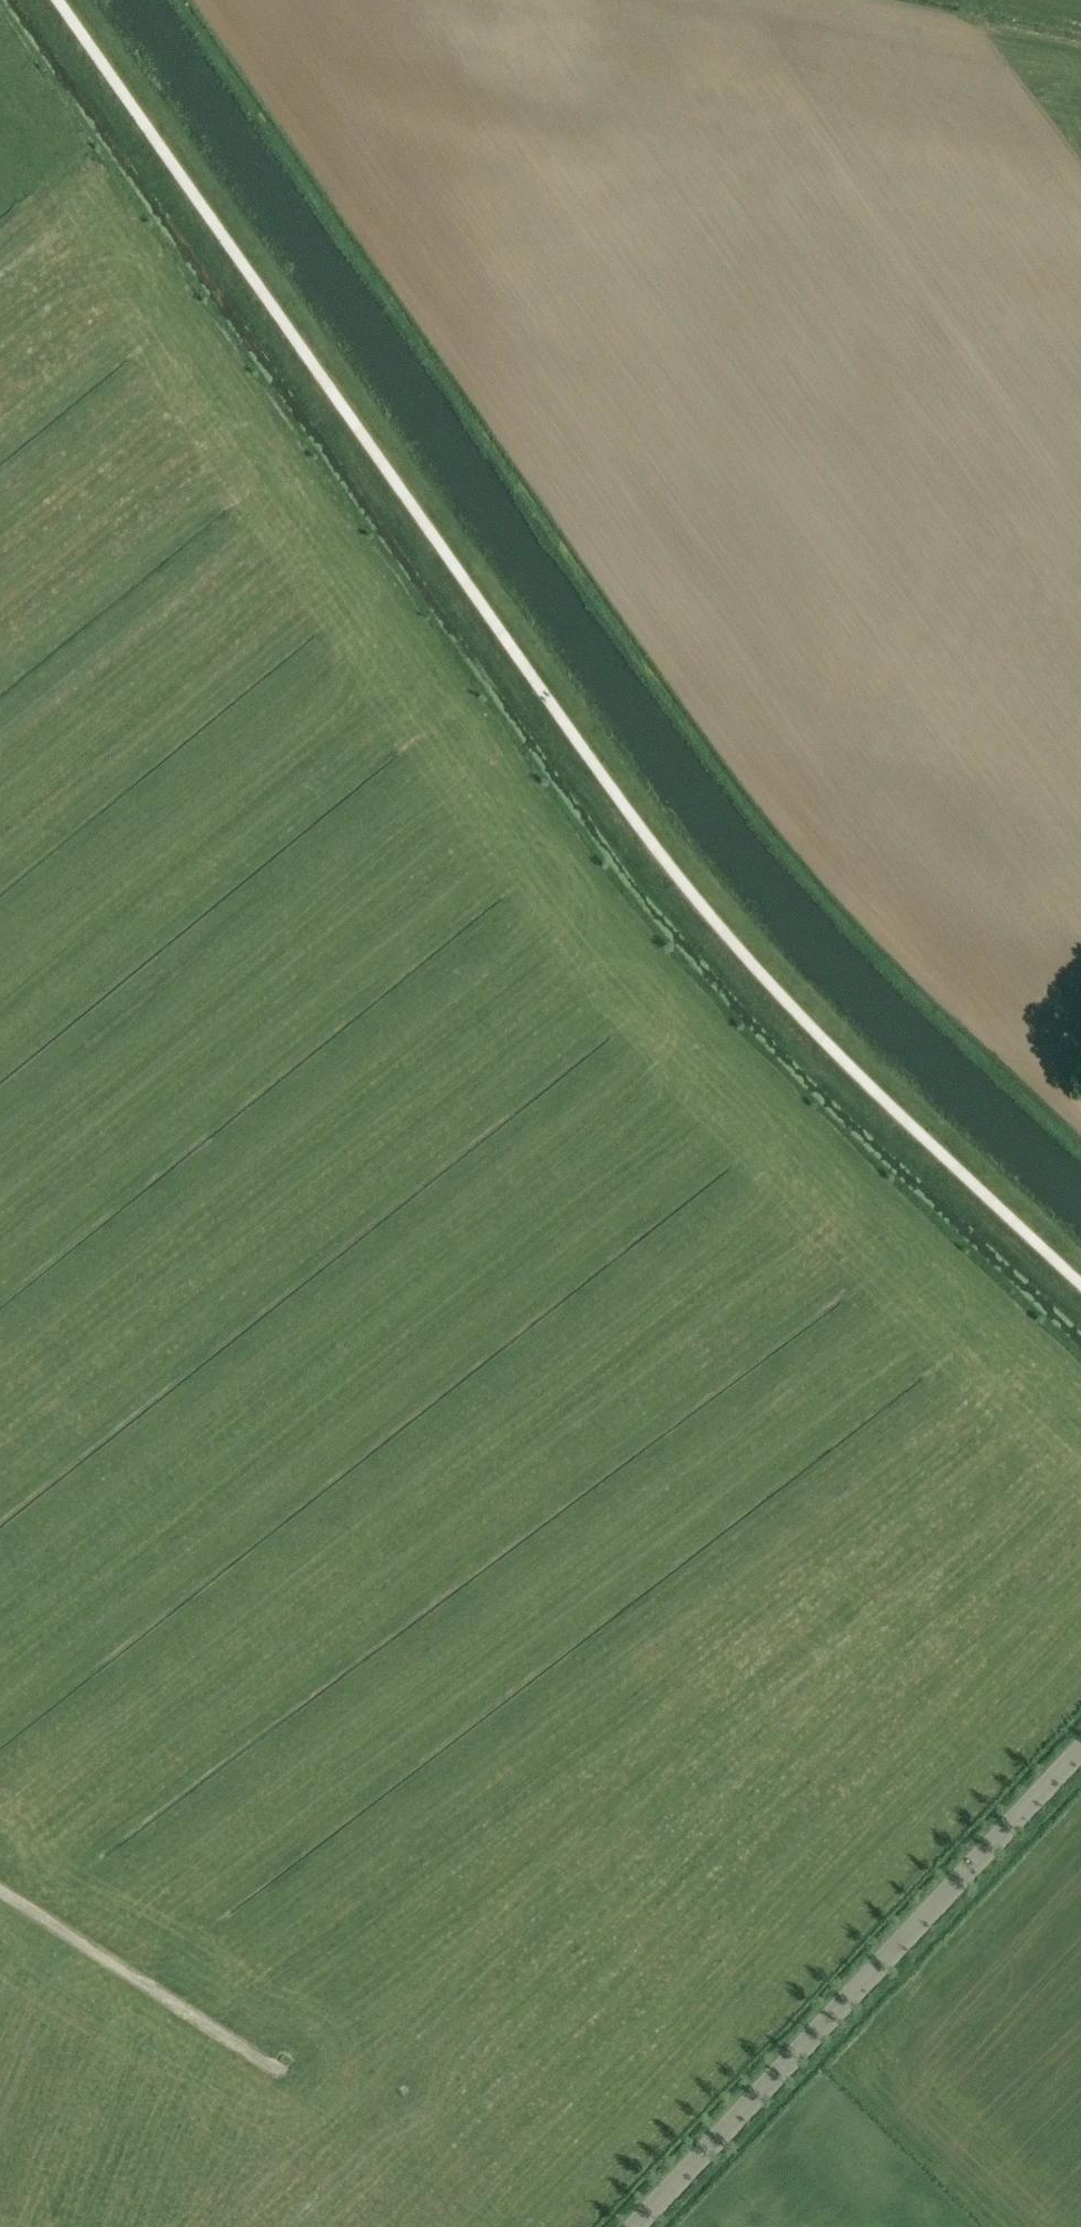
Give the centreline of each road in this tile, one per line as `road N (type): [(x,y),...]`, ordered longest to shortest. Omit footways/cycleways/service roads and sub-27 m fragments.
road 1 (unclassified): [(645,2226),(1080,1756)]

